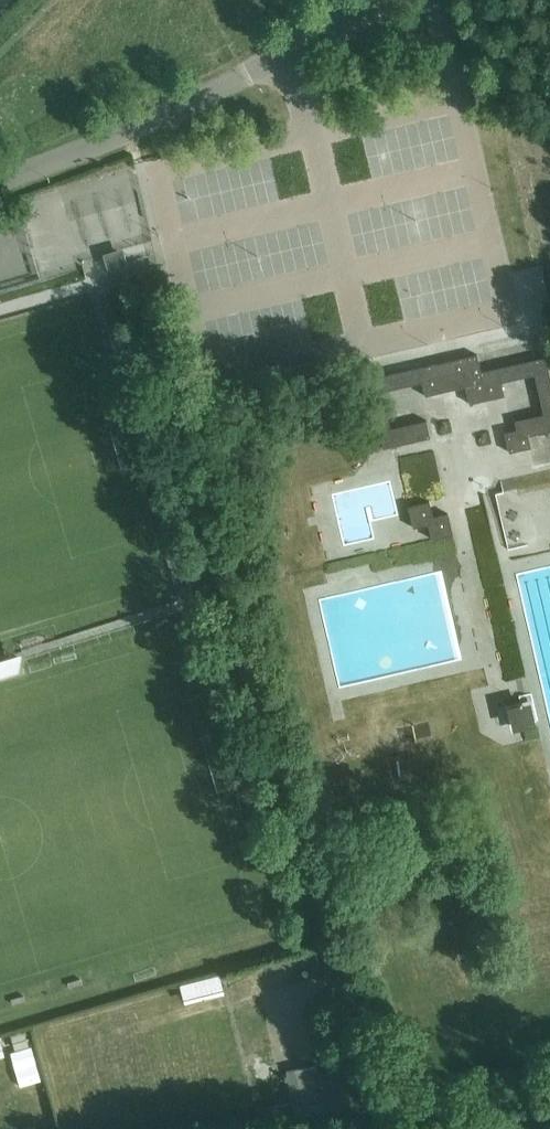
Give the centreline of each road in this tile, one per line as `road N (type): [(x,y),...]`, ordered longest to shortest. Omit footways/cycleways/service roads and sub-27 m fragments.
road 1 (unclassified): [(0,180),(186,105),(379,0)]

